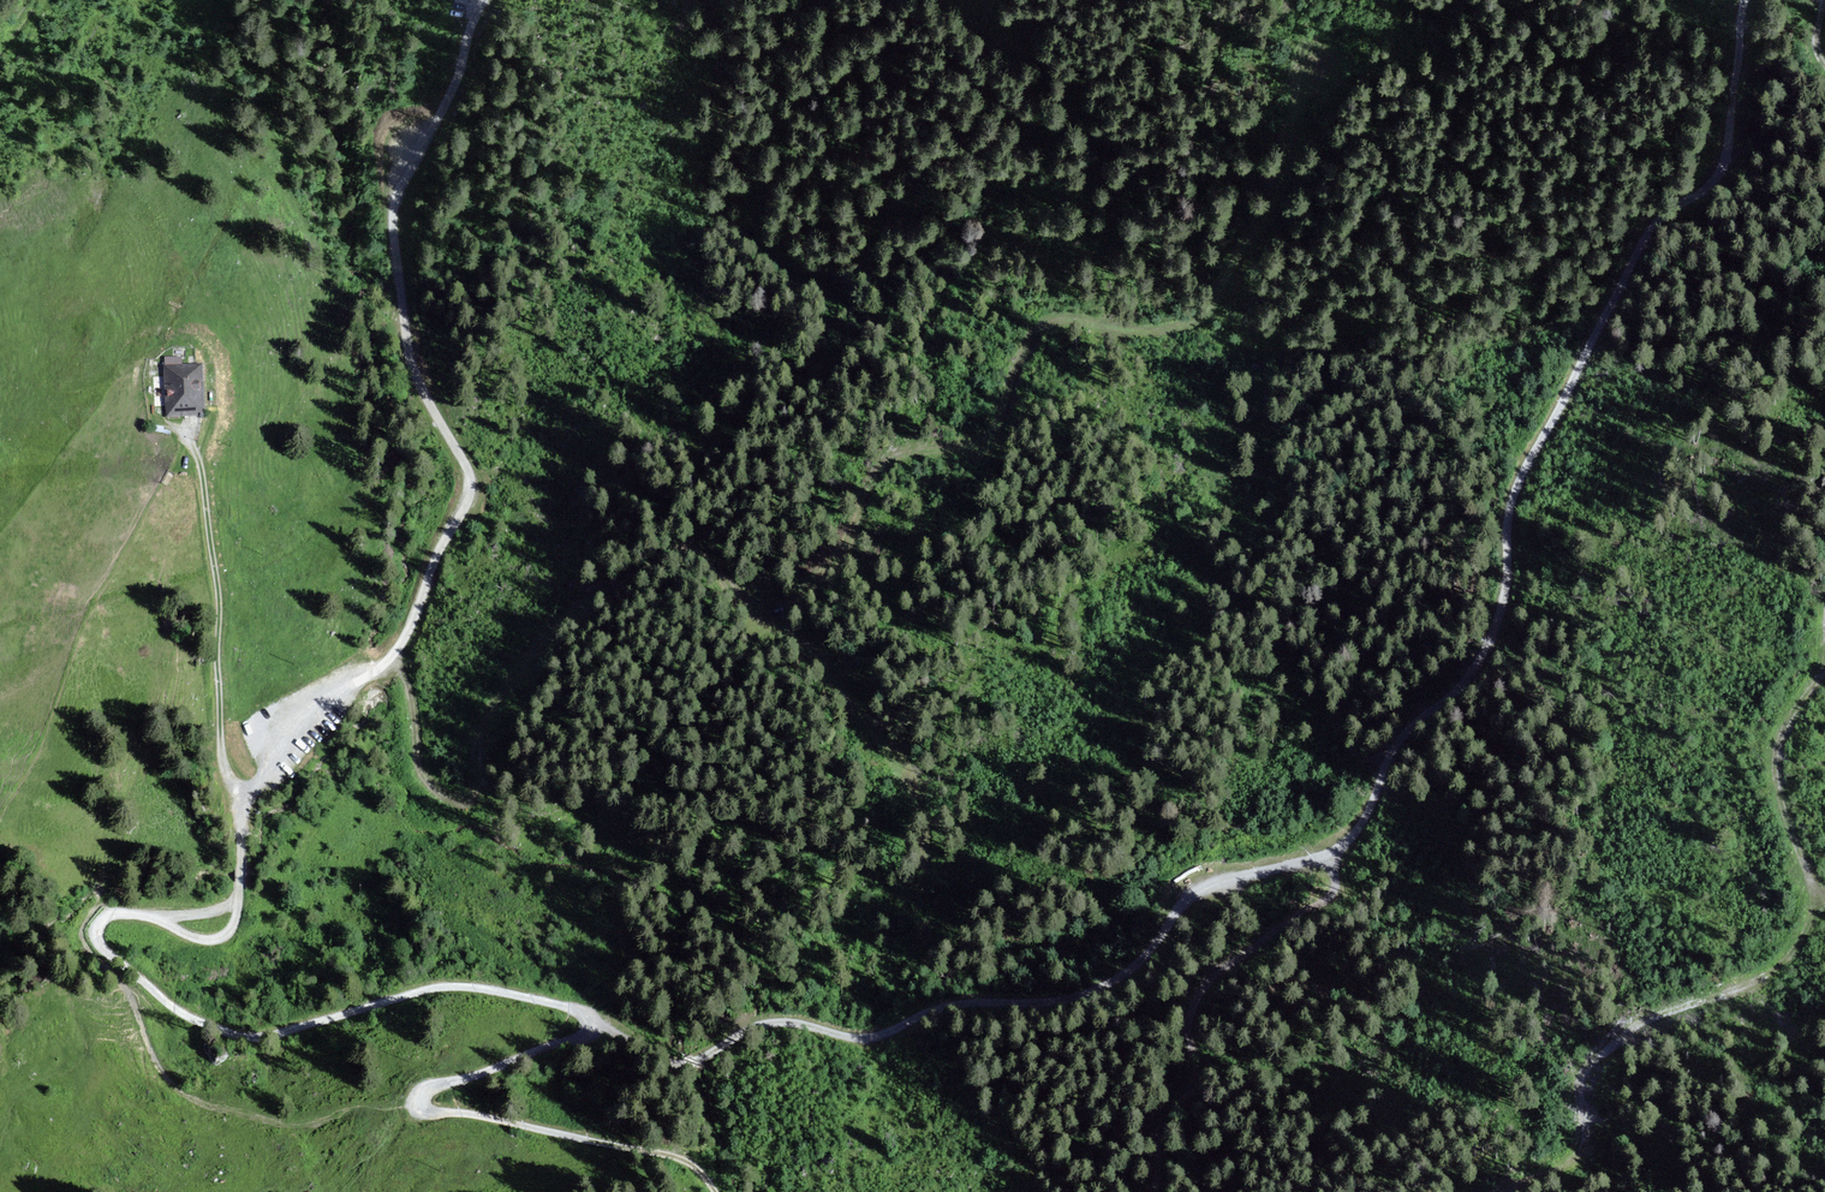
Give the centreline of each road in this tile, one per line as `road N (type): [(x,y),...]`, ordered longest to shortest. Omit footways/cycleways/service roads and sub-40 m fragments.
road 1 (track): [(387,661),(406,680),(420,770),(446,802),(477,799),(501,697),(582,612),(671,563),(699,558),(720,570),(743,605),(777,616),(804,599),(891,459),(977,444),(1004,425),(1023,355),(1040,328),(1067,320),(1144,331),(1188,324),(1213,301),(1296,151),(1303,79)]
road 2 (track): [(1327,858),(1199,892),(1129,974),(1076,999),(943,1008),(872,1040),(765,1025),(689,1066),(596,1023),(576,1038),(421,1096),(429,1114),(669,1156),(700,1172),(716,1191)]
road 3 (unclassified): [(485,0),(394,208),(416,376),(467,469),(470,497),(395,652),(313,715),(247,794),(238,897)]
road 4 (track): [(1748,0),(1718,177),(1664,213),(1650,233),(1518,484),(1505,602),(1484,653),(1451,698),(1402,737),(1364,824),(1327,858)]
road 5 (track): [(1824,649),(1824,672),(1781,736),(1776,770),(1814,895),(1797,949),(1738,991),(1647,1022),(1586,1069),(1576,1088),(1587,1139),(1576,1159),(1516,1191)]
road 6 (unclassified): [(153,916),(104,919),(98,941),(189,1016),(248,1036),(461,984),(559,1001),(596,1023)]
road 7 (track): [(1154,1191),(1159,1124),(1194,1088),(1189,1029),(1196,999),(1255,947),(1330,900),(1327,858)]
road 8 (track): [(179,423),(198,470),(209,561),(219,741),(227,779),(247,794)]
road 9 (unclassified): [(153,916),(214,940),(231,929),(238,897)]

